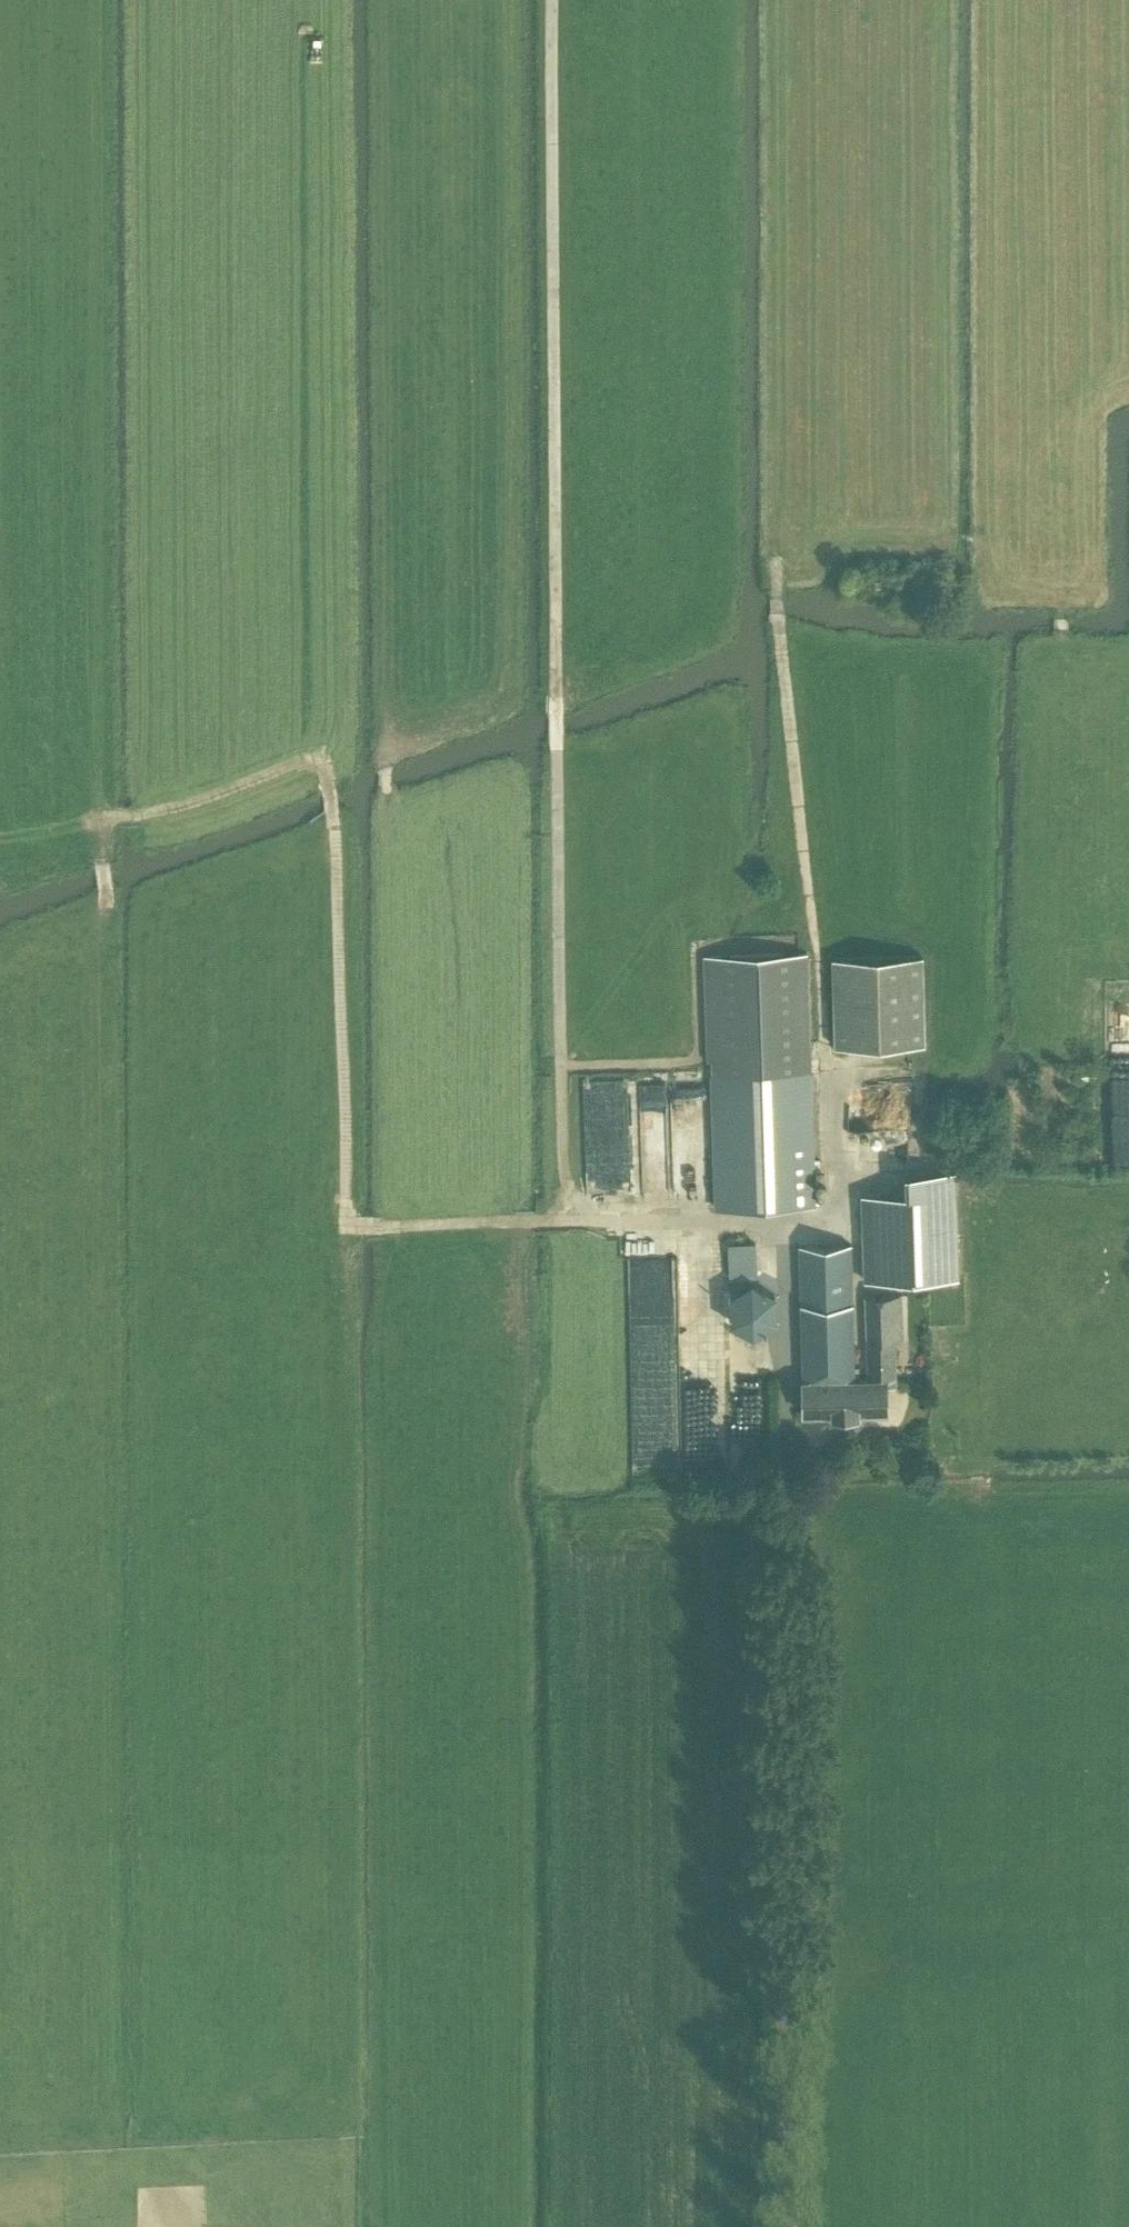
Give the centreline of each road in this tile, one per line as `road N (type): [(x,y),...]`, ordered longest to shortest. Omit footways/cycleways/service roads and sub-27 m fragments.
road 1 (track): [(787,1342),(783,1227),(602,1218),(348,1227),(335,811),(321,762),(100,819),(105,925)]
road 2 (track): [(602,1218),(581,1203),(561,1151),(551,0)]

